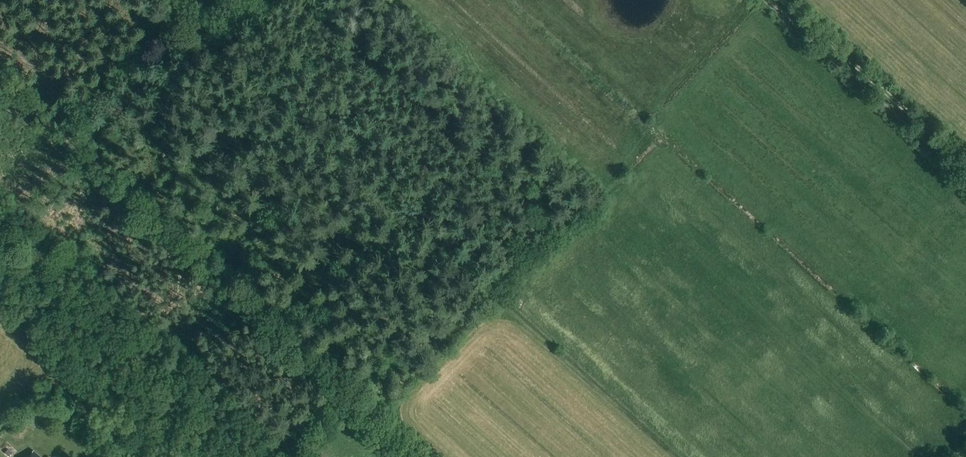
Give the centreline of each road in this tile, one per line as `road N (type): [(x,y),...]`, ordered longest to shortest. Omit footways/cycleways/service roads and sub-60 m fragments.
road 1 (track): [(783,0),(965,165)]
road 2 (track): [(64,135),(176,23),(223,0)]

